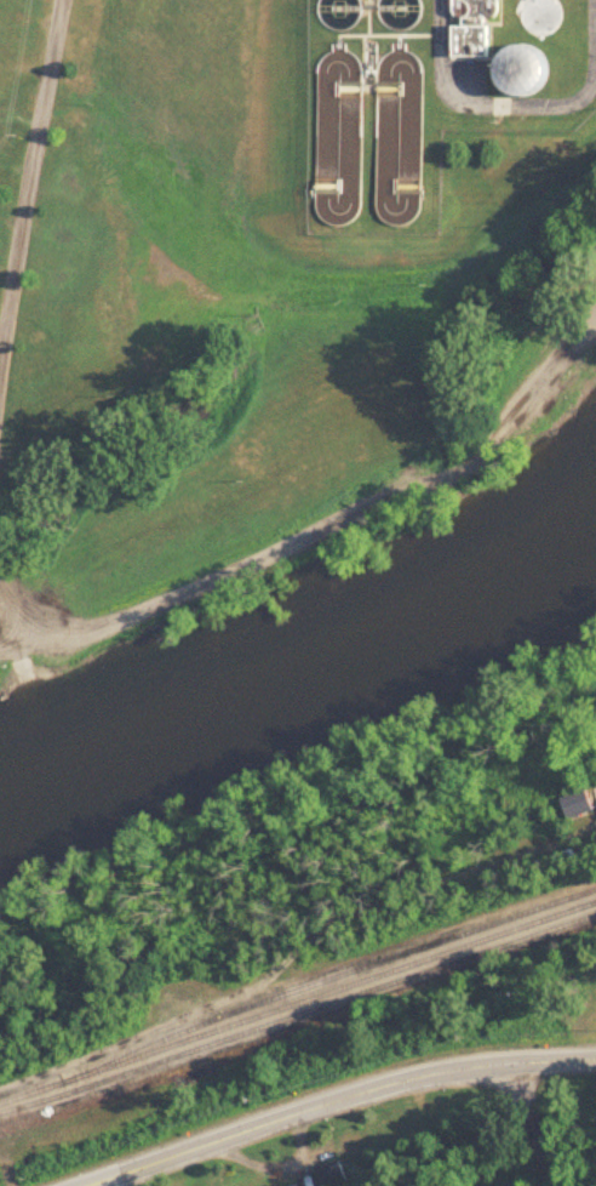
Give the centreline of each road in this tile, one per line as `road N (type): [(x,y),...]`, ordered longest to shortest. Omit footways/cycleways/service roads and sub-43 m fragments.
road 1 (tertiary): [(95,1185),(434,1077),(595,1061)]
road 2 (residential): [(516,1065),(561,1185)]

